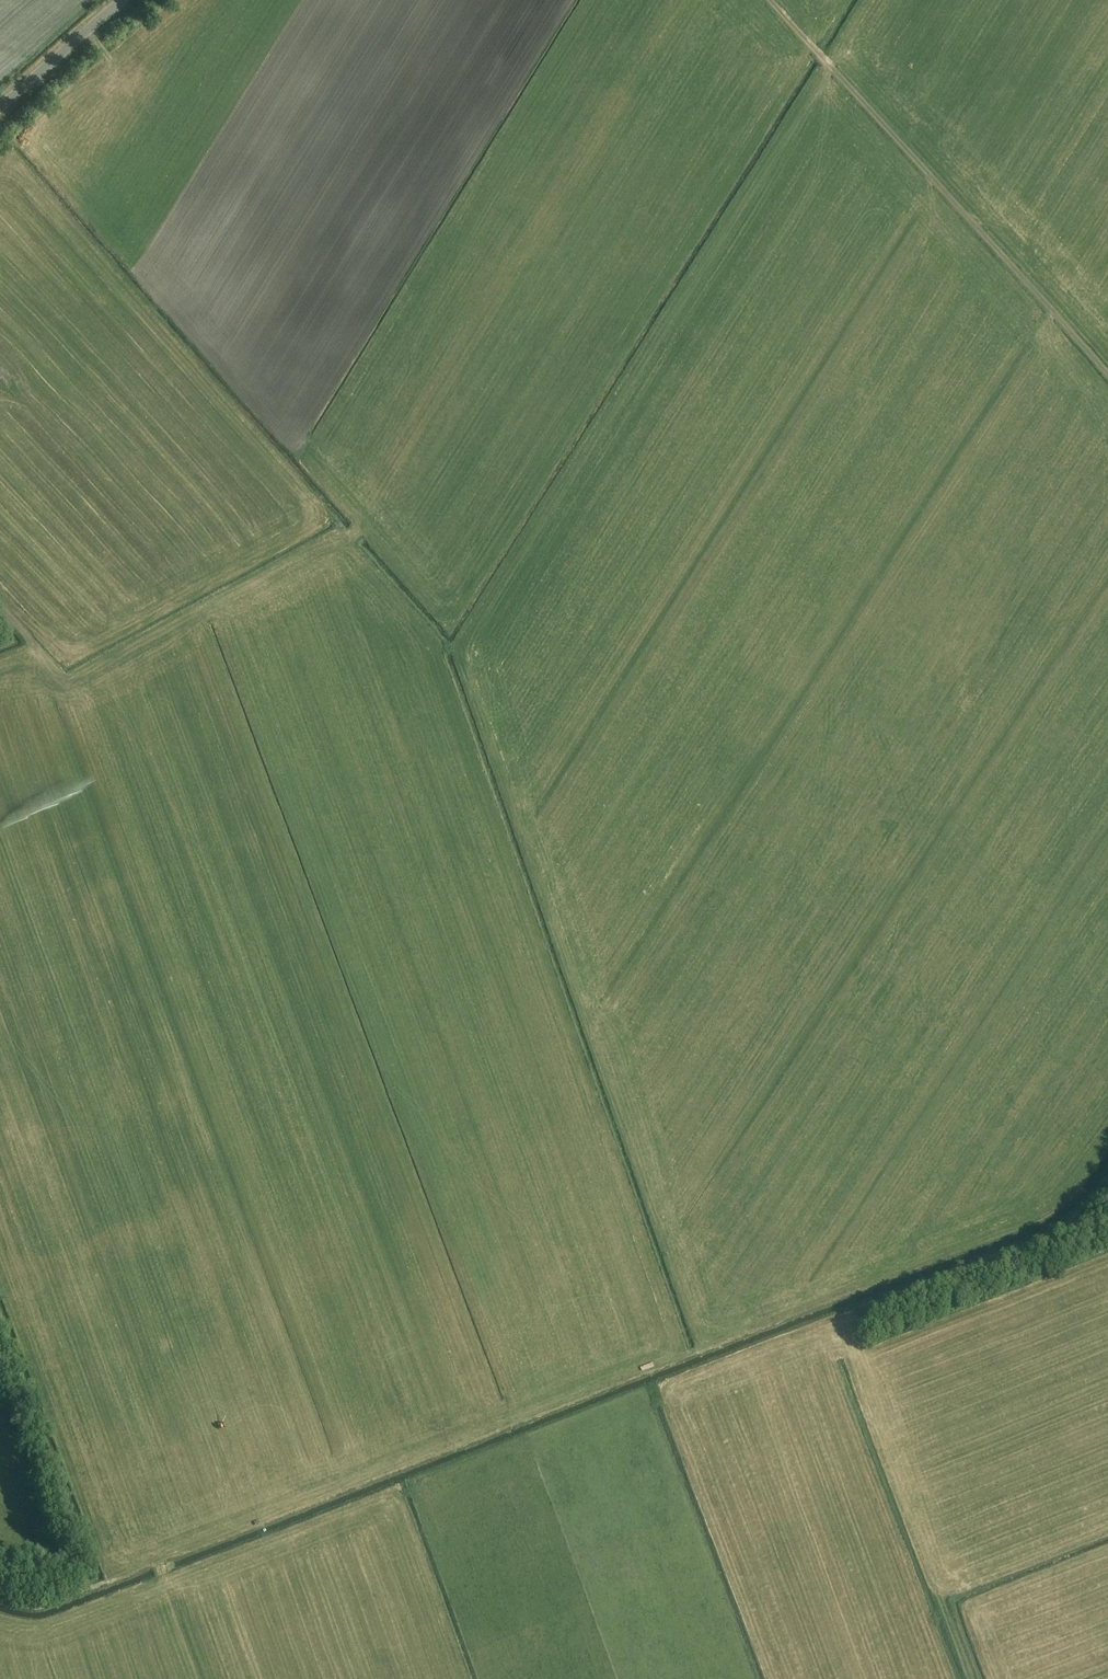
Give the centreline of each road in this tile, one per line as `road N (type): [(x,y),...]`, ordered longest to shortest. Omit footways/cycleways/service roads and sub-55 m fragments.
road 1 (track): [(773,0),(967,216)]
road 2 (unclassified): [(0,107),(121,0)]

